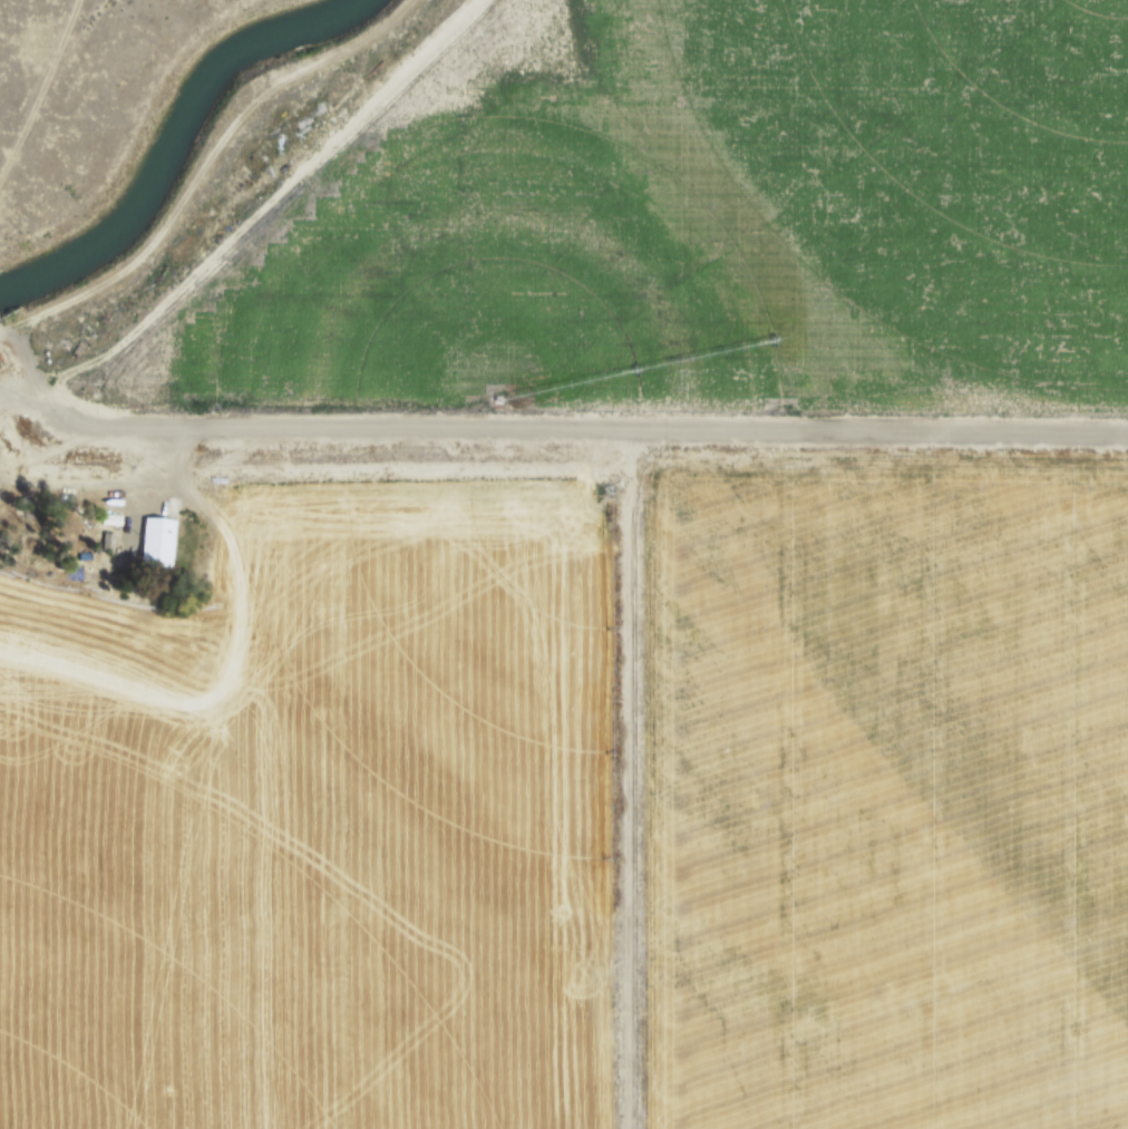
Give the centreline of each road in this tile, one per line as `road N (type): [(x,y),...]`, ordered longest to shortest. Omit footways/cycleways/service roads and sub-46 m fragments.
road 1 (residential): [(35,392),(70,419),(103,429),(1127,437)]
road 2 (track): [(35,392),(110,351),(475,0)]
road 3 (track): [(35,392),(33,333),(43,319),(146,259),(260,105),(389,30),(419,0)]
road 4 (track): [(643,473),(173,471)]
road 5 (track): [(288,0),(212,27),(172,60),(110,174),(57,227),(0,249)]
road 6 (track): [(83,0),(0,186)]

